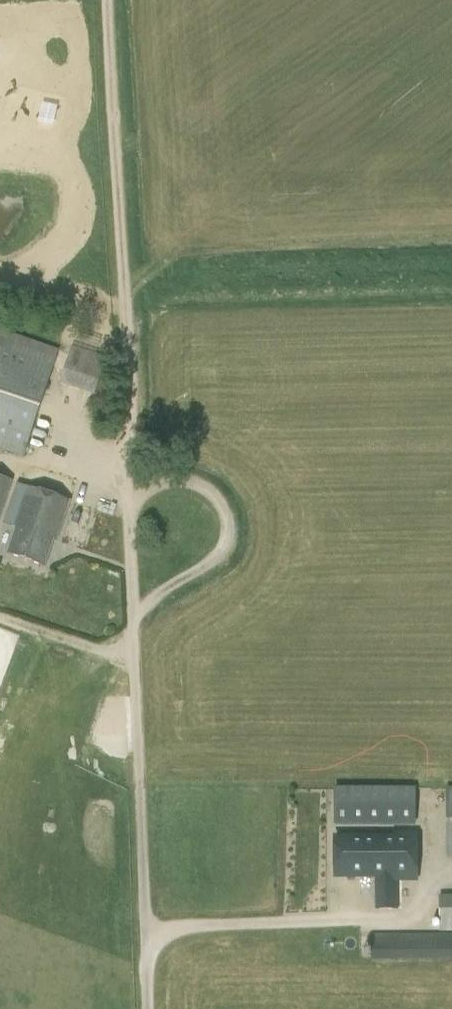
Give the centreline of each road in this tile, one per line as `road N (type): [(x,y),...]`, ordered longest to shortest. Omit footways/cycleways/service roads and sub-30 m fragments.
road 1 (track): [(107,0),(129,506)]
road 2 (unclassified): [(147,1008),(134,618)]
road 3 (unclassified): [(134,618),(219,557),(229,530),(213,493),(183,480),(157,484),(129,506)]

